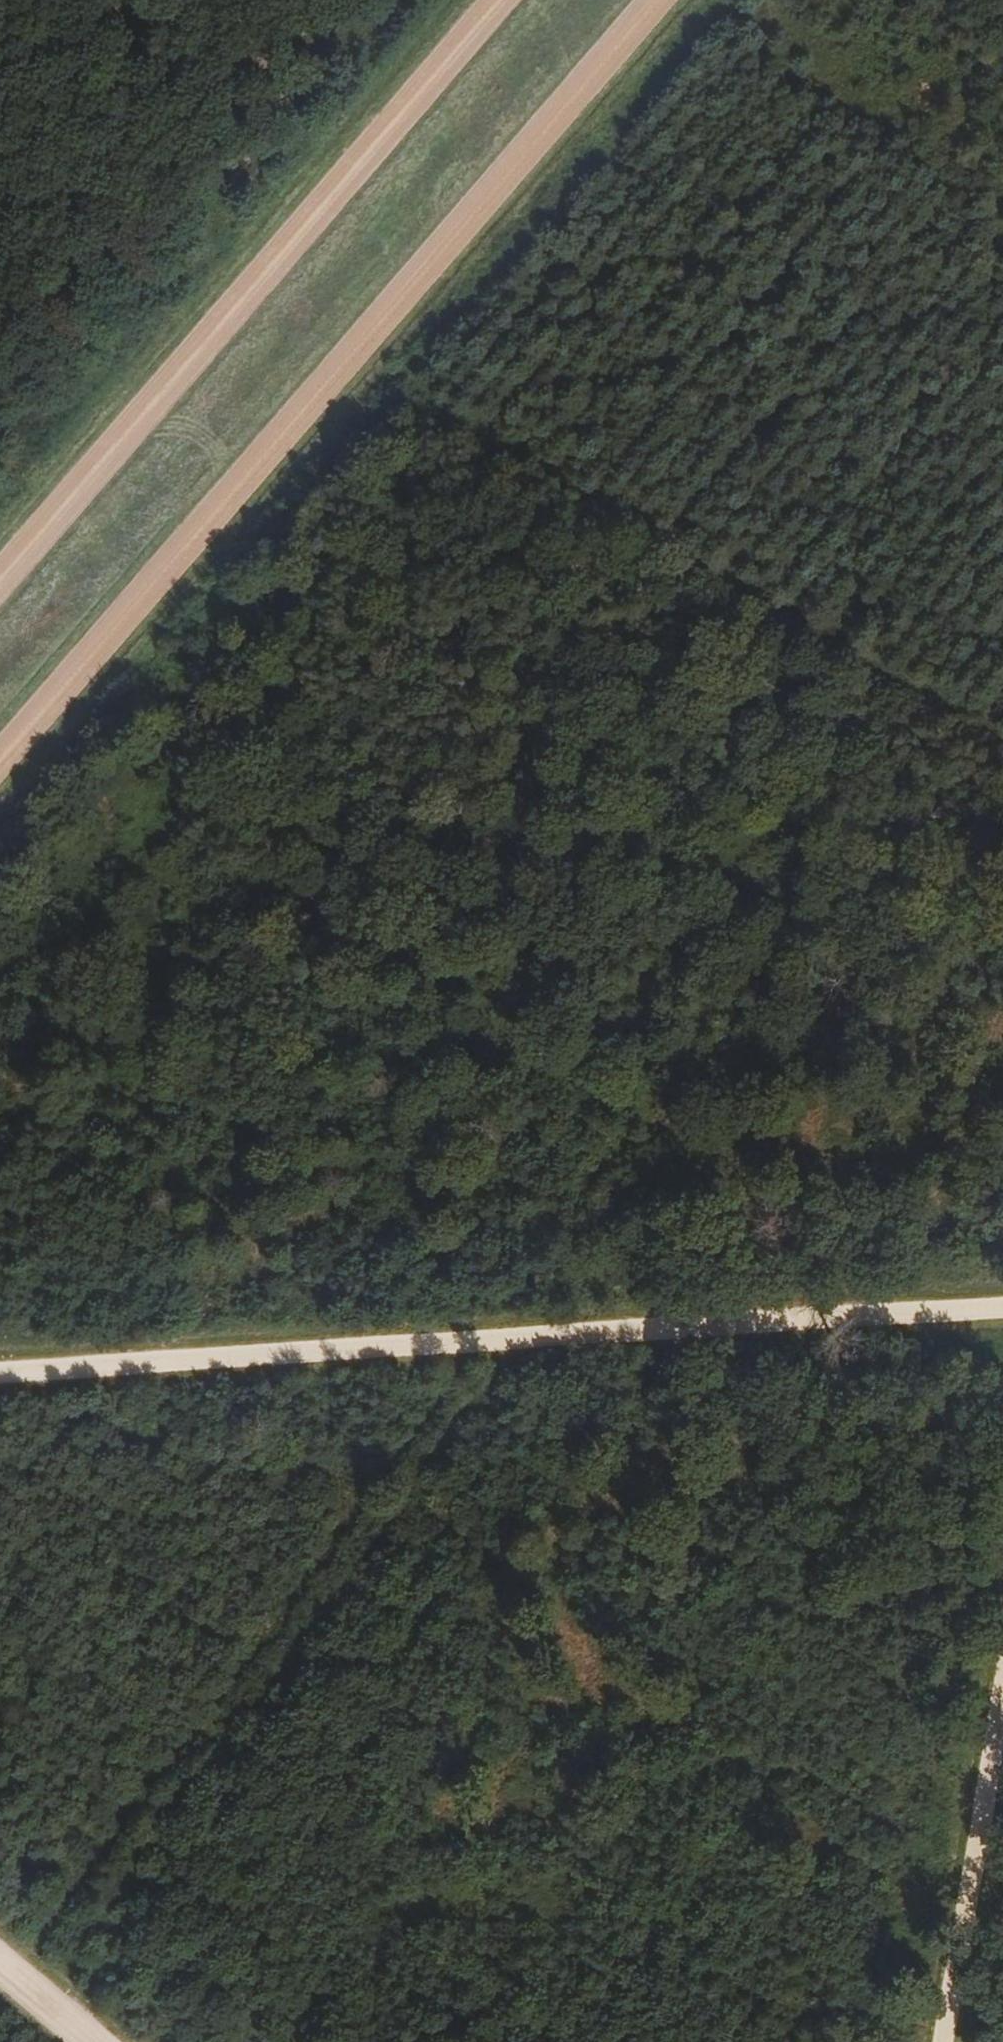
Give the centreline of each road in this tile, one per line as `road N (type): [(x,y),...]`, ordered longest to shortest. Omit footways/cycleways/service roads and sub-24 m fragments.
road 1 (track): [(0,771),(667,0)]
road 2 (track): [(1002,1329),(0,1378)]
road 3 (track): [(0,580),(502,0)]
road 4 (track): [(952,2041),(1002,1727)]

